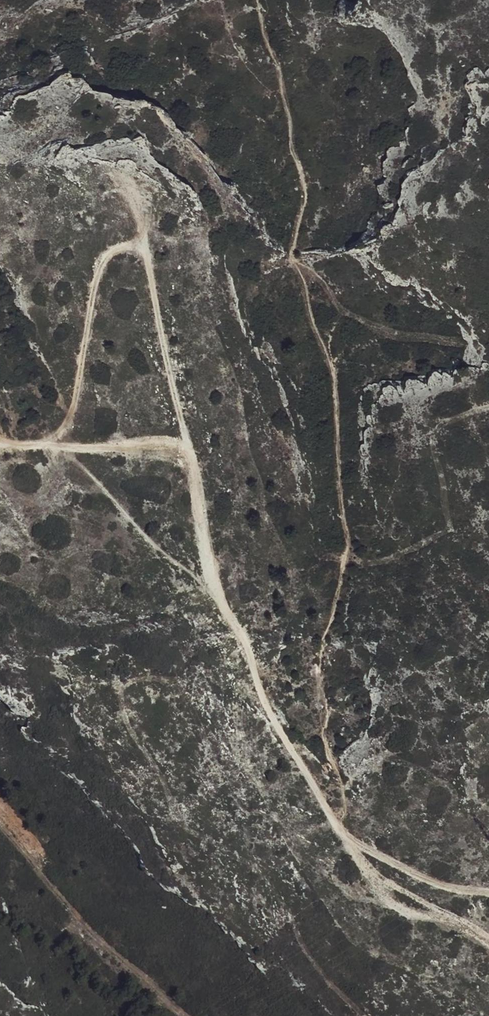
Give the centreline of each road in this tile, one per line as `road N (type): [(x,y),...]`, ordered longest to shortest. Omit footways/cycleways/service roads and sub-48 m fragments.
road 1 (track): [(488,940),(404,907),(378,887),(281,740),(240,617),(216,595),(178,444)]
road 2 (track): [(178,444),(164,319),(138,241),(104,247),(60,428),(0,442)]
road 3 (track): [(0,442),(178,444)]
road 4 (track): [(345,836),(429,883),(488,895)]

